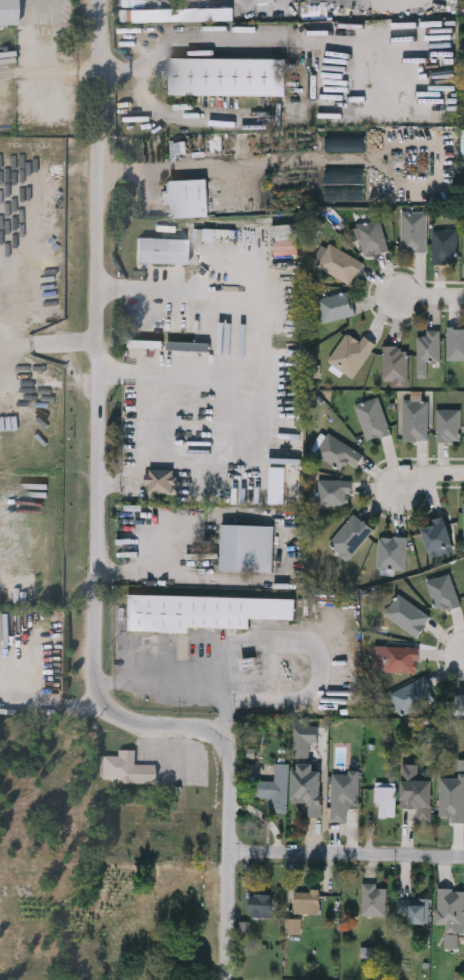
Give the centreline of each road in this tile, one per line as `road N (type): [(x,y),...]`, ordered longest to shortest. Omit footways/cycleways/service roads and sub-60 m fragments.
road 1 (residential): [(225,979),(224,771),(217,749),(134,728),(95,698),(98,0)]
road 2 (residential): [(223,855),(463,861)]

